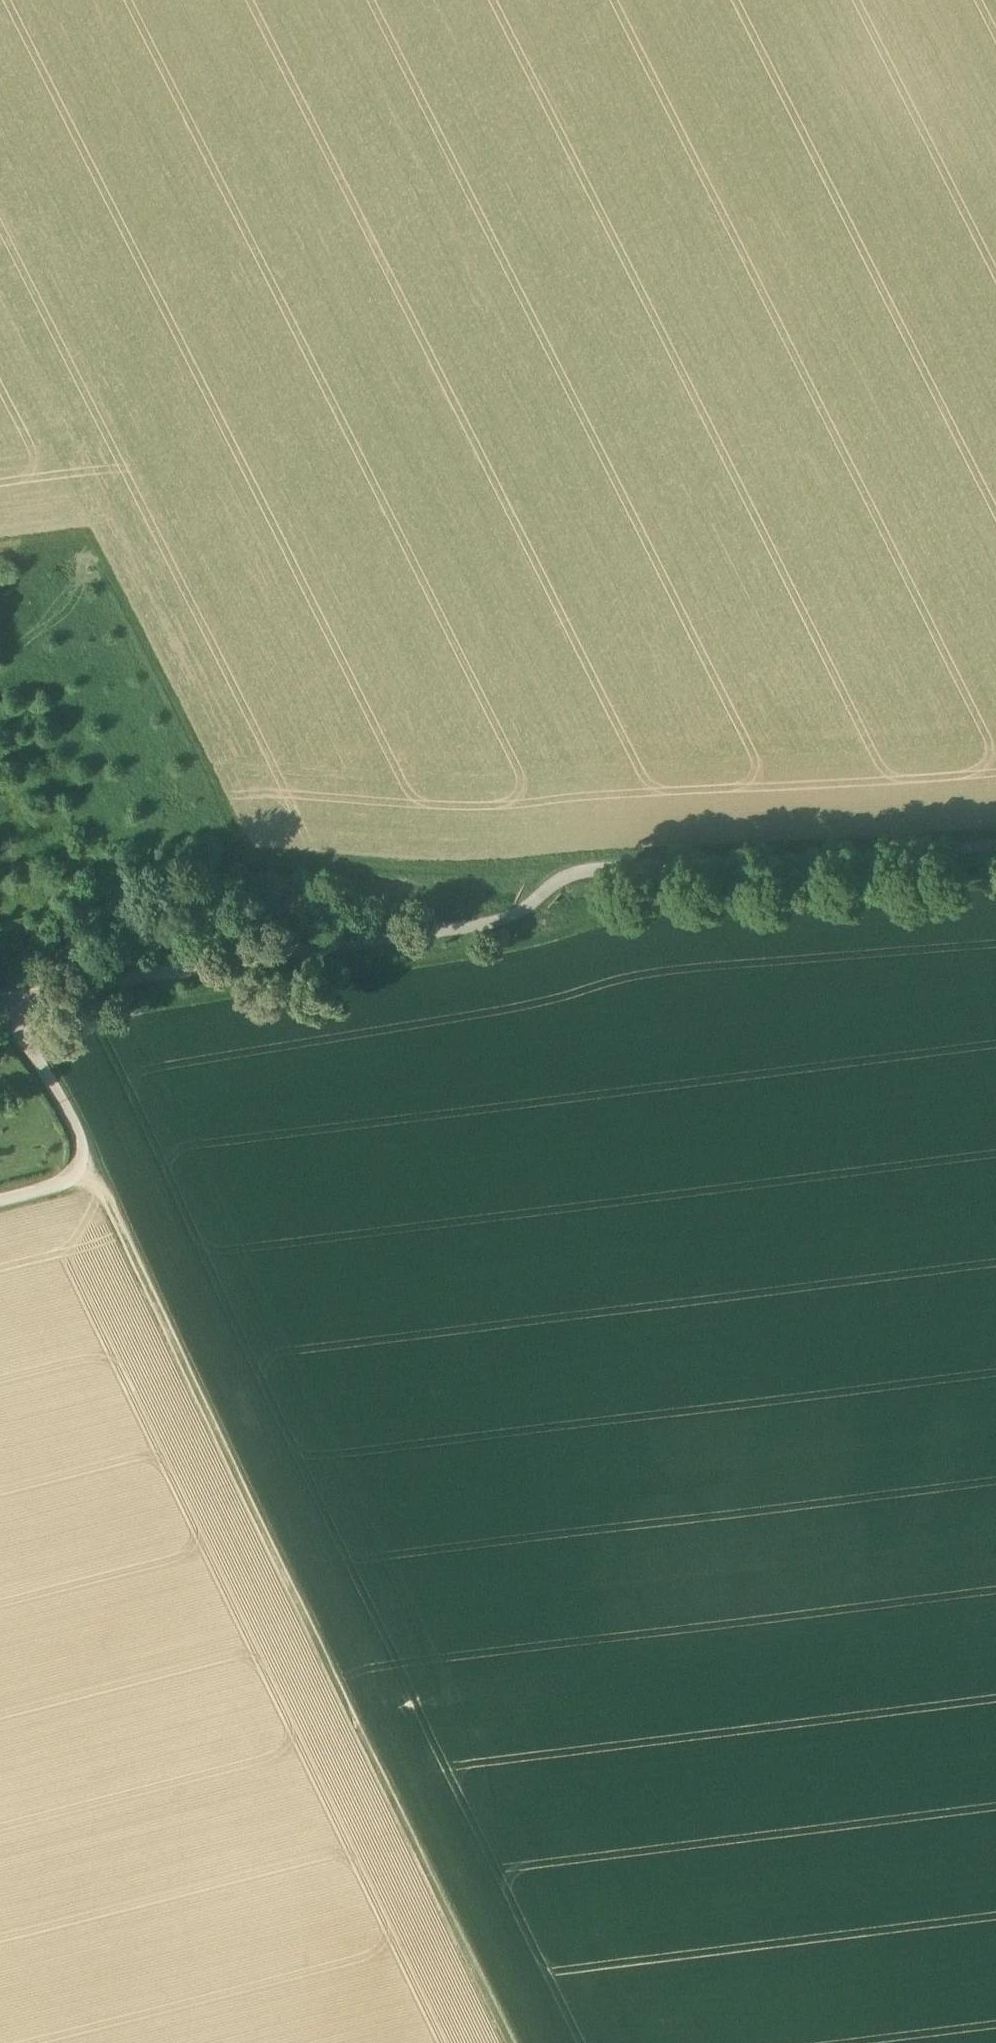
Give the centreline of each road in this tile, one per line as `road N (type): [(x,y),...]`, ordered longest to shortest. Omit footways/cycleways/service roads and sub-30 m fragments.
road 1 (unclassified): [(0,1201),(70,1182),(81,1157),(73,1121),(26,1036),(26,1004),(484,926),(587,871),(995,842)]
road 2 (track): [(81,1157),(510,2042)]

